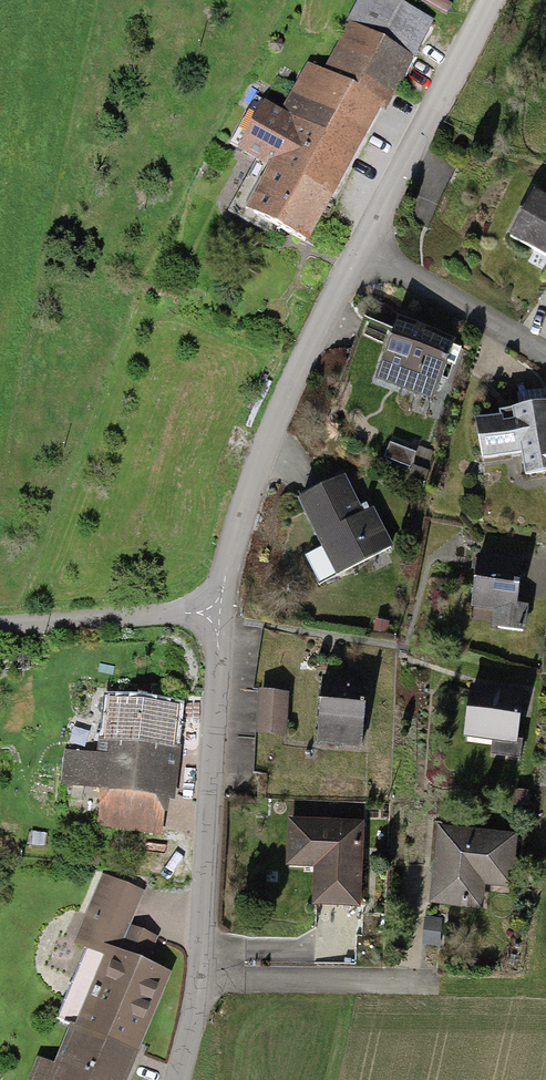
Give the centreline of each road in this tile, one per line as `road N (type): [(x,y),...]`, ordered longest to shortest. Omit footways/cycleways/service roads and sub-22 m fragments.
road 1 (residential): [(178,1079),(199,980),(219,616)]
road 2 (residential): [(219,616),(254,472),(358,246)]
road 3 (residential): [(358,246),(487,0)]
road 4 (residential): [(219,616),(0,626)]
road 5 (residential): [(358,246),(545,356)]

